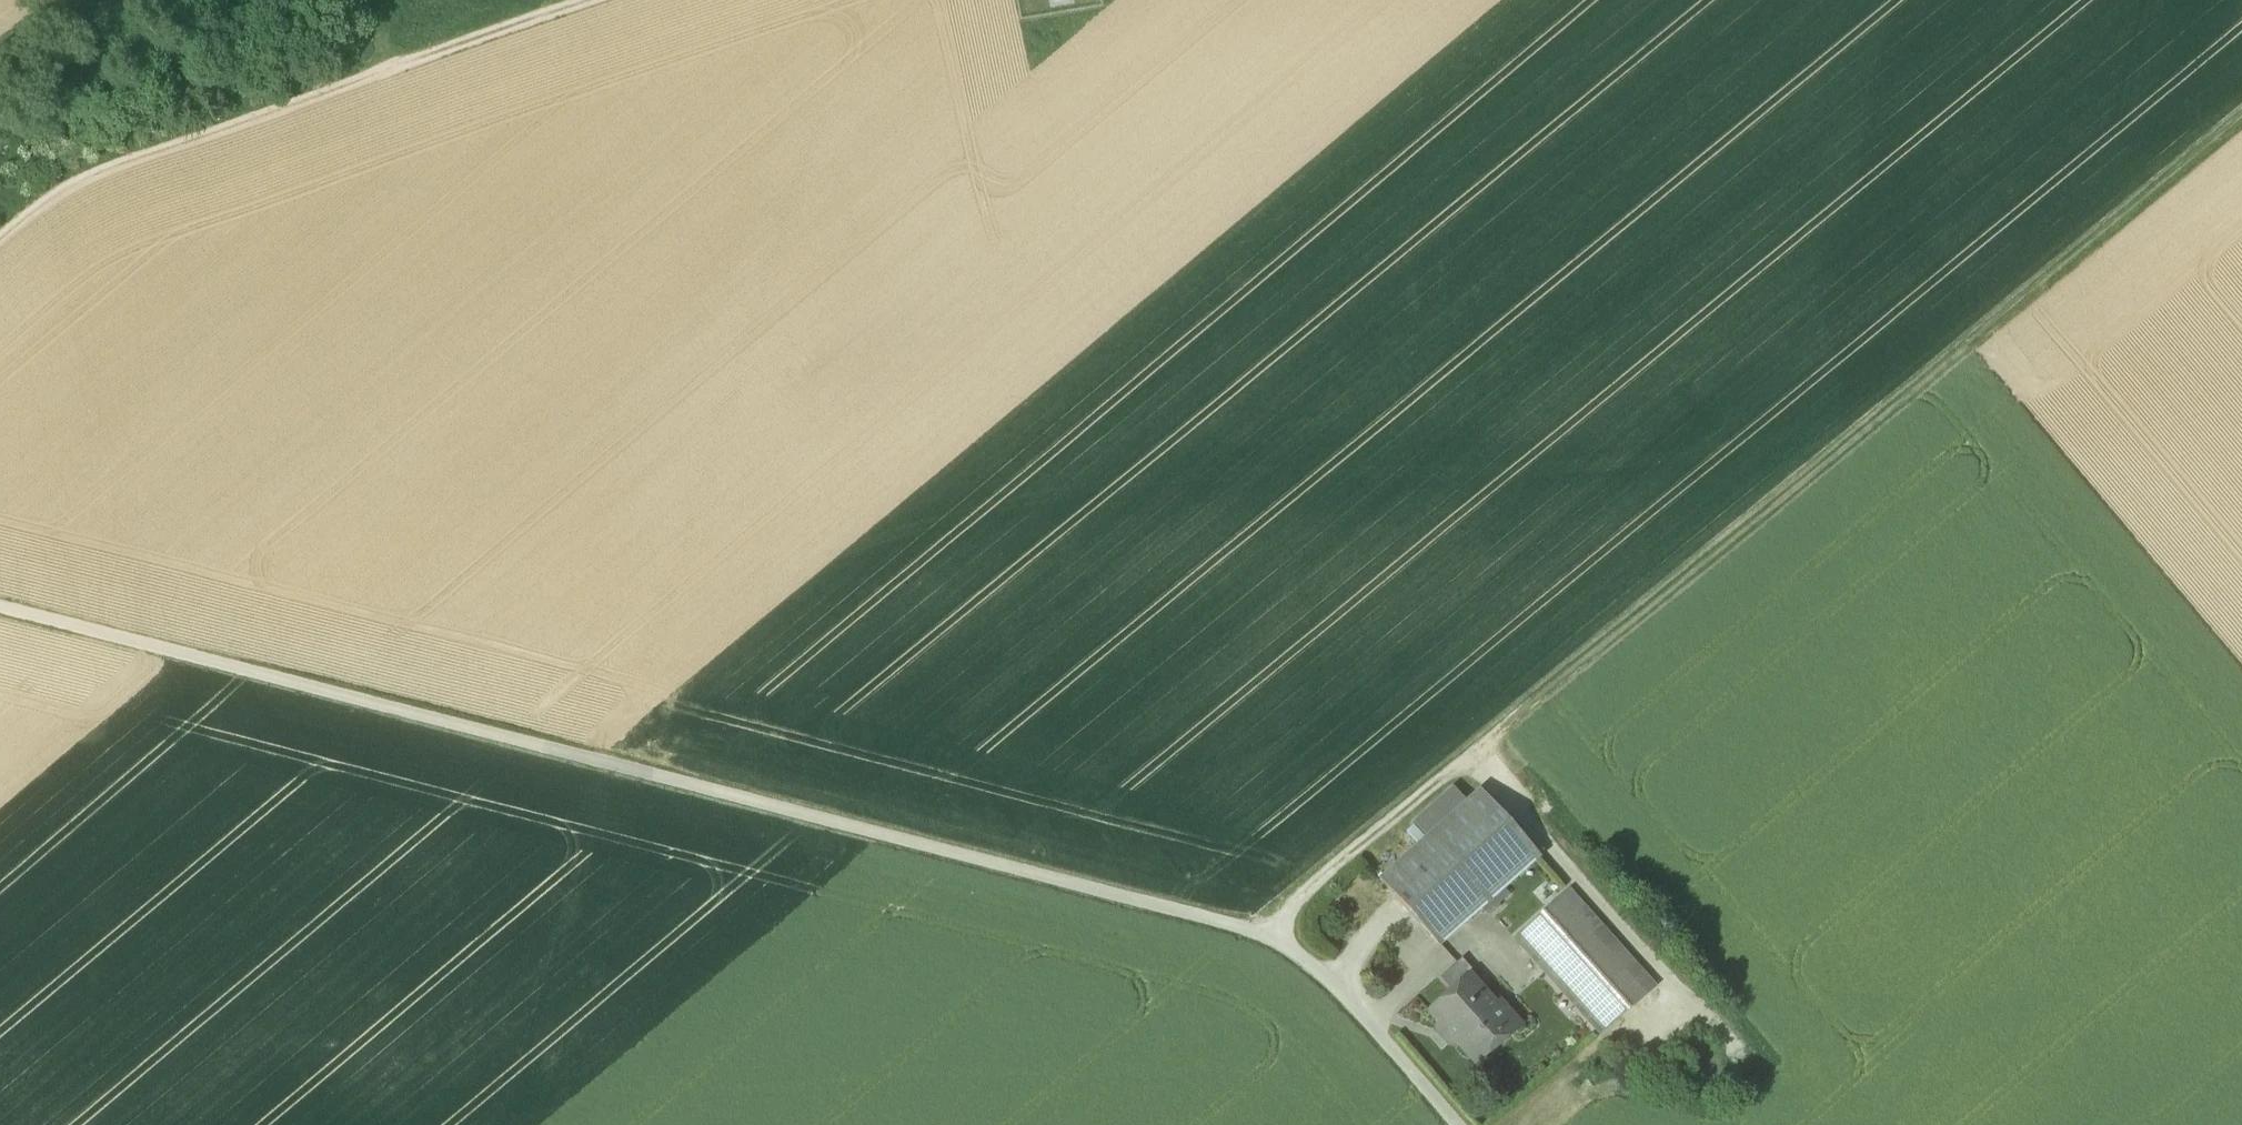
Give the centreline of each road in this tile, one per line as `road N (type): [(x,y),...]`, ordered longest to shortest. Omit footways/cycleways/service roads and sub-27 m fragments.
road 1 (track): [(1275,937),(0,616)]
road 2 (track): [(2241,116),(1299,899),(1275,937)]
road 3 (track): [(0,249),(82,189),(131,168),(604,0)]

